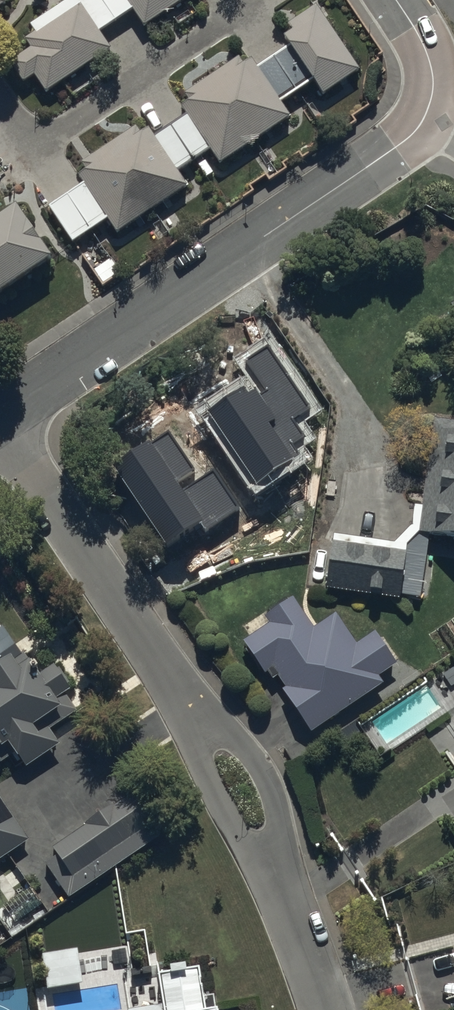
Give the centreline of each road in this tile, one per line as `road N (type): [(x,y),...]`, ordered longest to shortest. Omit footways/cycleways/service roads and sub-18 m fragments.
road 1 (residential): [(0,429),(230,767),(327,1009)]
road 2 (residential): [(0,415),(371,165),(421,123),(432,89)]

